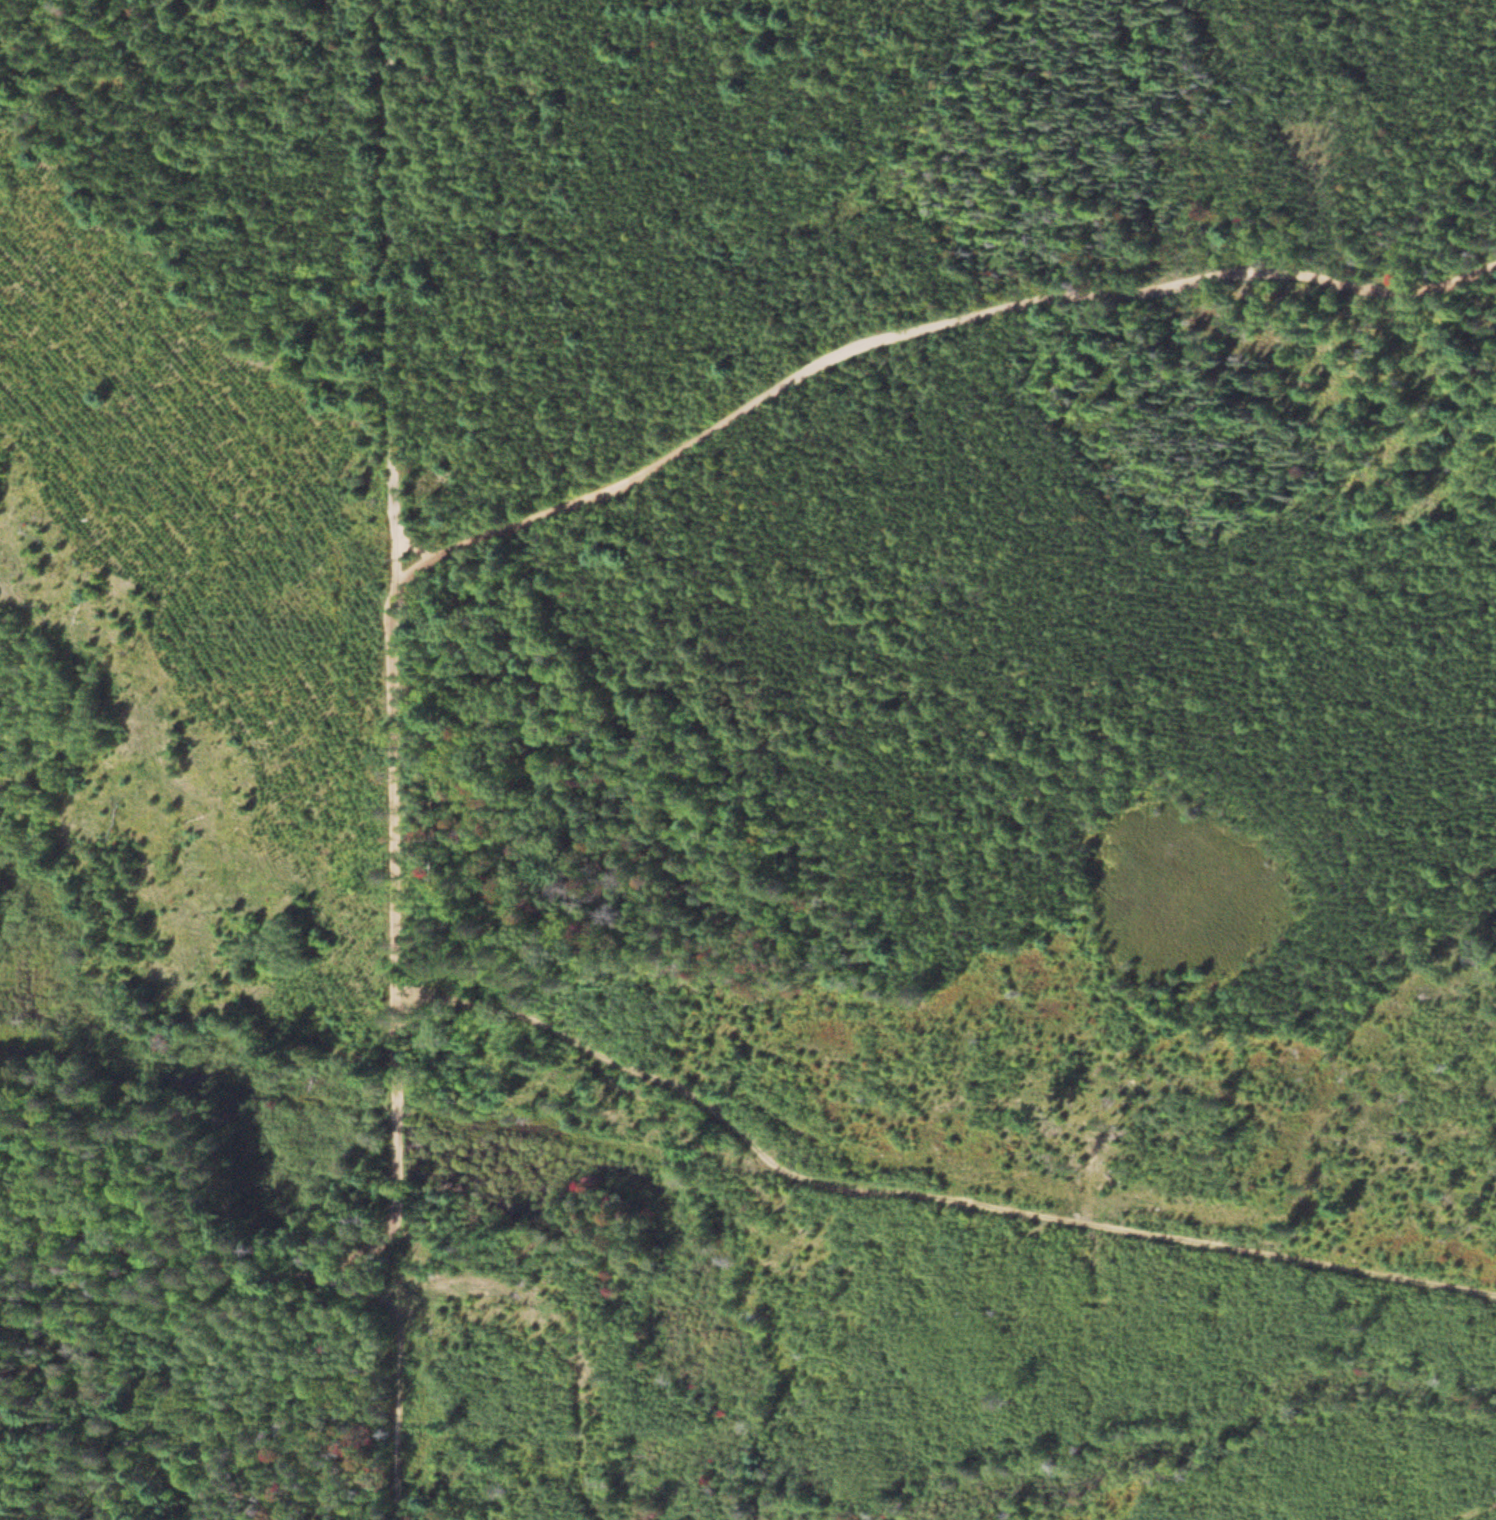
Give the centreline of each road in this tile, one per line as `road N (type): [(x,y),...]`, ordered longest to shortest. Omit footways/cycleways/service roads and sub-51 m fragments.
road 1 (track): [(412,1519),(400,0)]
road 2 (track): [(1495,1295),(791,1169),(688,1085),(536,1013),(402,1000)]
road 3 (track): [(406,565),(667,467),(887,343),(1238,280),(1393,290),(1495,257)]
road 4 (track): [(412,1504),(334,1490),(292,1466),(159,1259),(63,1218),(0,1154)]

